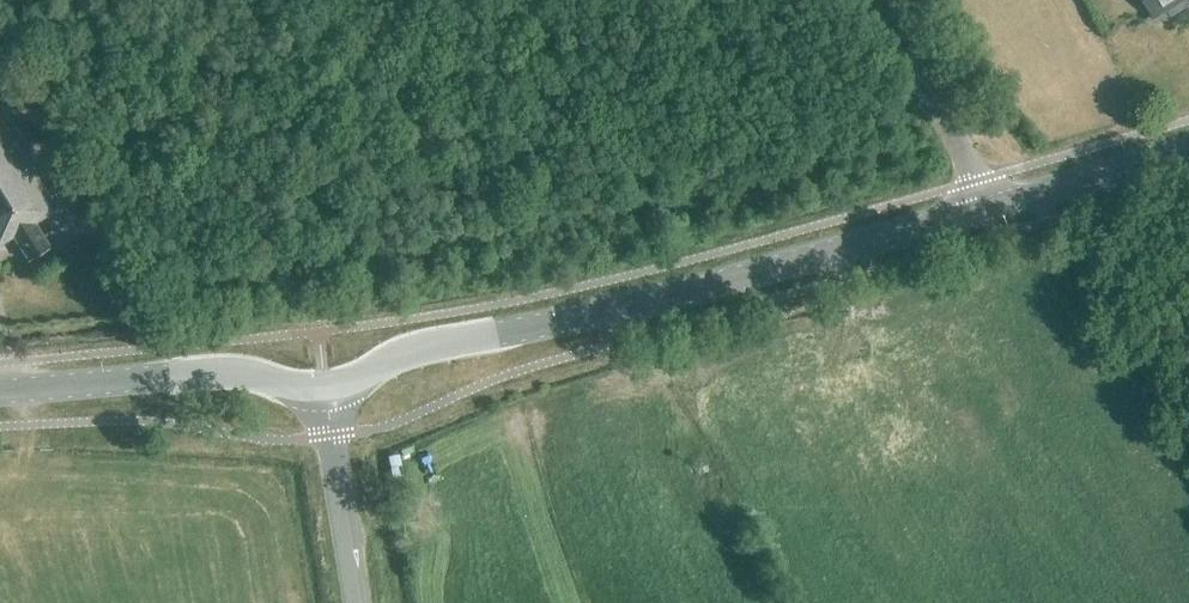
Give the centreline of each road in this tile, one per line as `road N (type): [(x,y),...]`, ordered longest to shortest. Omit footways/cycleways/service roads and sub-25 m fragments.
road 1 (primary): [(326,387),(422,347),(648,301),(982,209)]
road 2 (primary): [(0,391),(229,371),(326,387)]
road 3 (tertiary): [(982,209),(959,143),(868,0)]
road 4 (unclassified): [(358,602),(326,387)]
road 5 (primary): [(982,209),(1188,150)]

